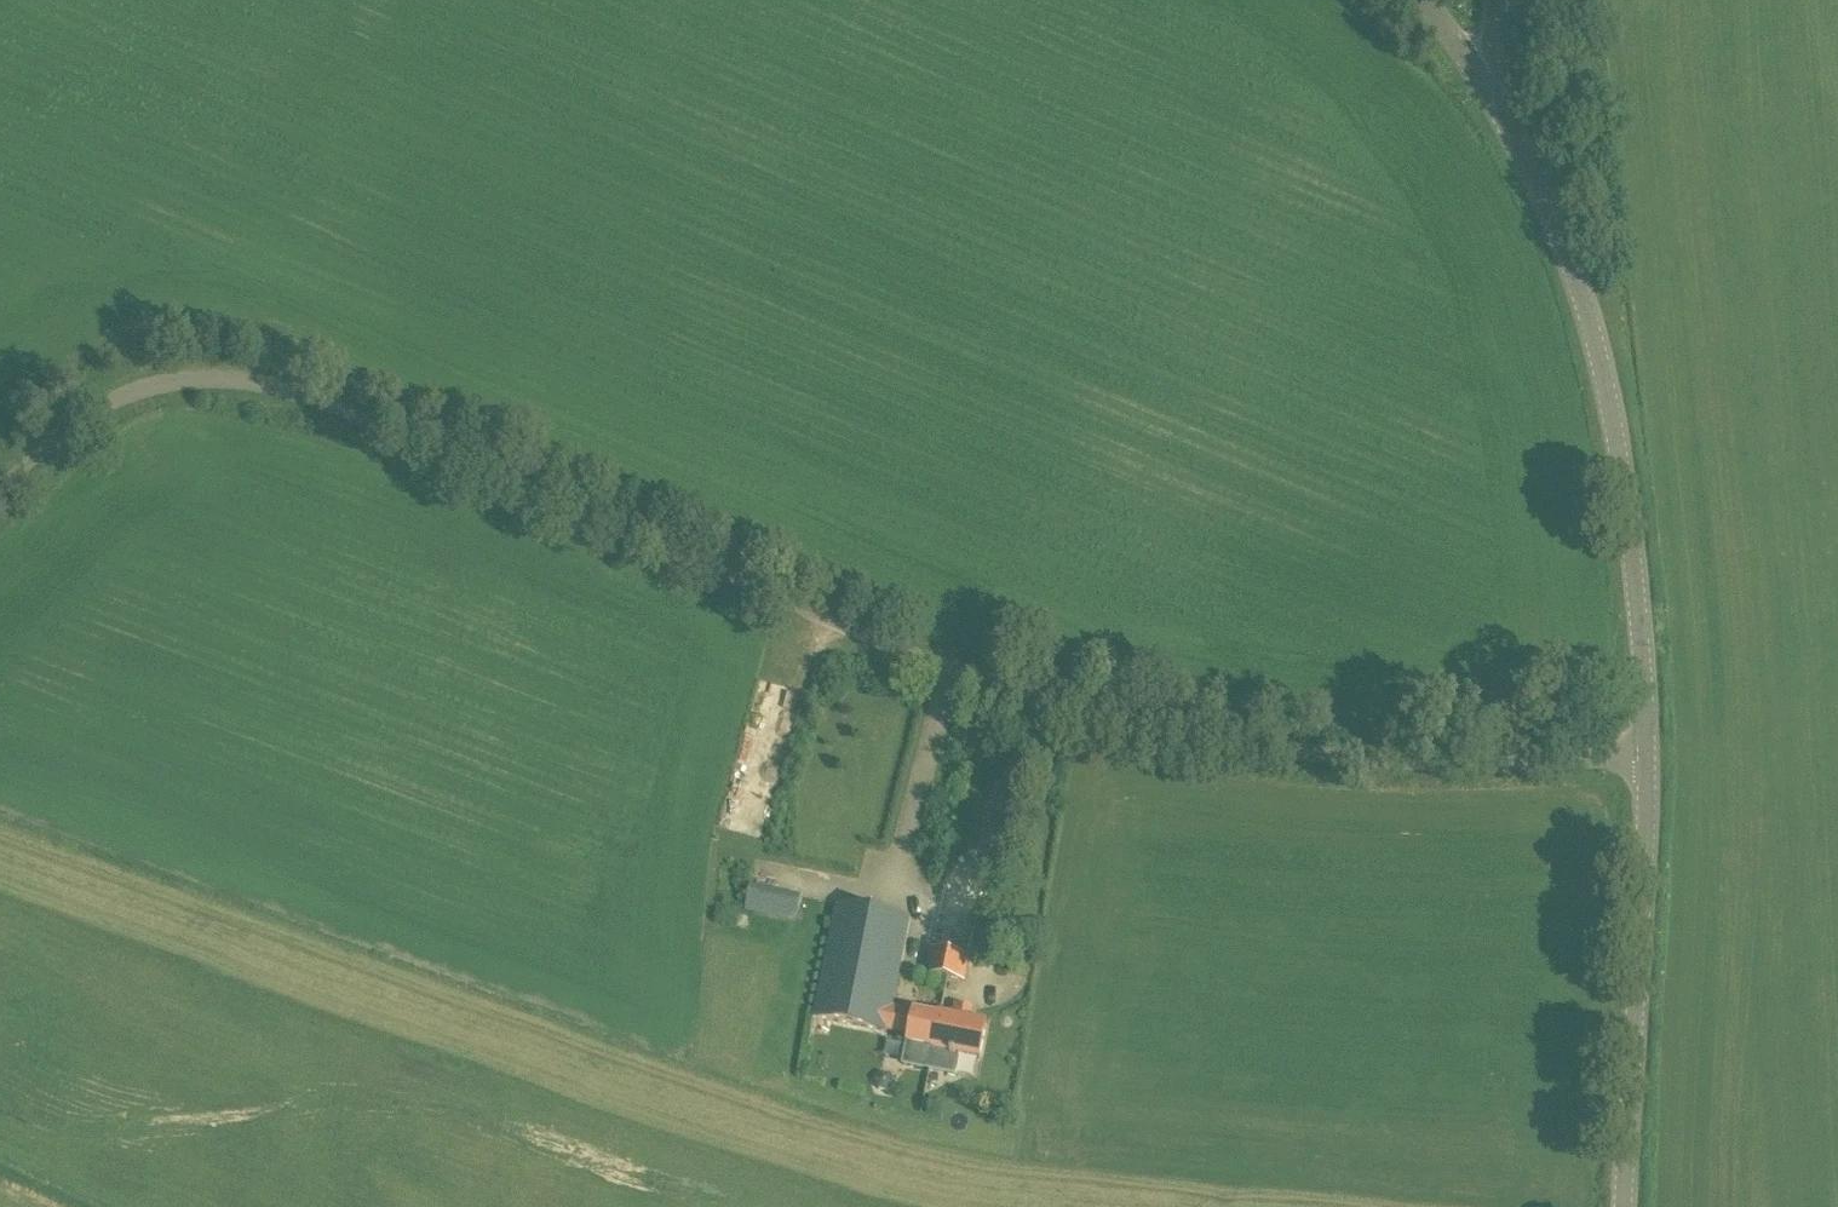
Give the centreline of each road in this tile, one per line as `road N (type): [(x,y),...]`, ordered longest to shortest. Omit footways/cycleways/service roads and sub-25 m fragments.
road 1 (unclassified): [(0,490),(67,429),(123,394),(172,381),(268,383),(345,409),(971,680),(1180,730),(1366,759),(1644,757)]
road 2 (tertiary): [(1644,757),(1639,611),(1590,321),(1574,267),(1484,81)]
road 3 (tertiary): [(1634,1206),(1644,757)]

